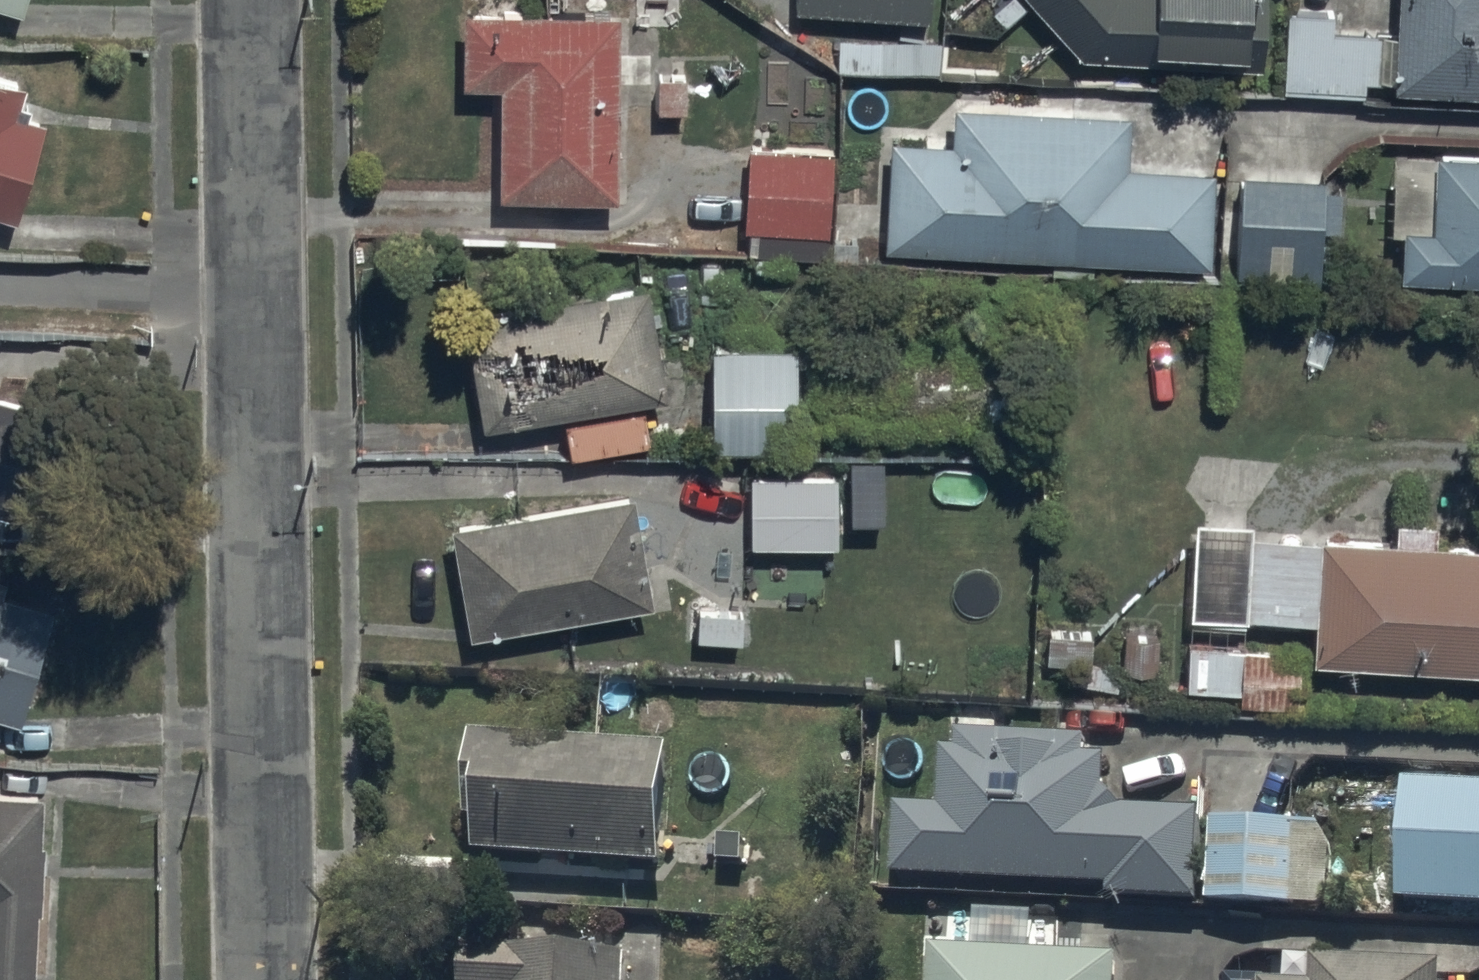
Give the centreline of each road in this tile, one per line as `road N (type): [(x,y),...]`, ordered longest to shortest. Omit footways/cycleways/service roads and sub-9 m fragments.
road 1 (residential): [(252,0),(256,979)]

